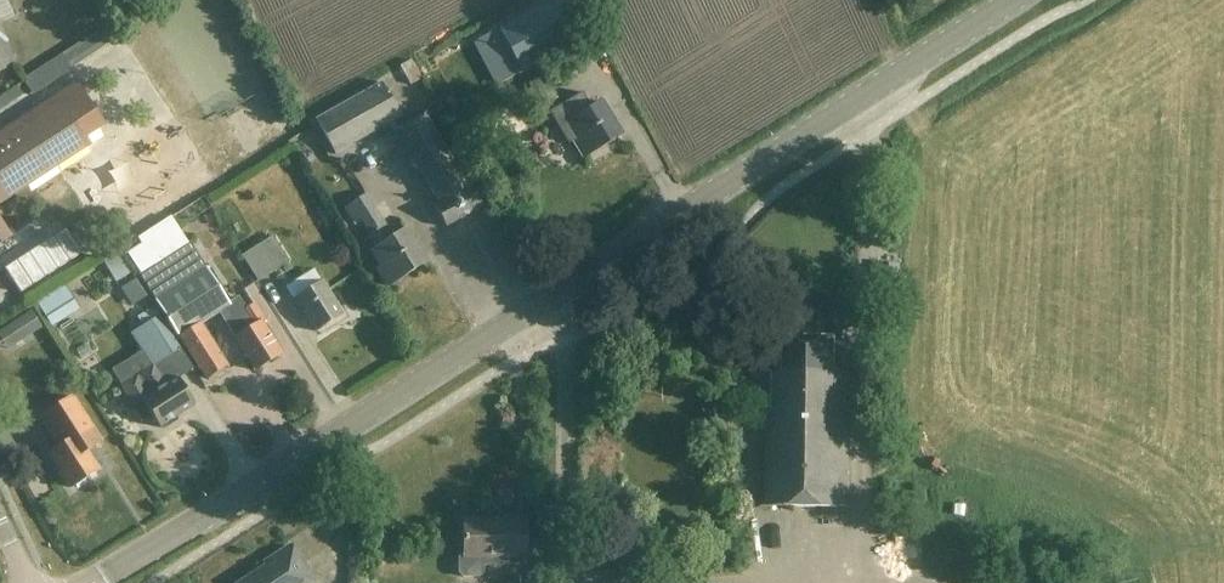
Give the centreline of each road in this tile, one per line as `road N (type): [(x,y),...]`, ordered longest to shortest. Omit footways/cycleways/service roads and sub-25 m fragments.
road 1 (tertiary): [(92,582),(1012,0)]

